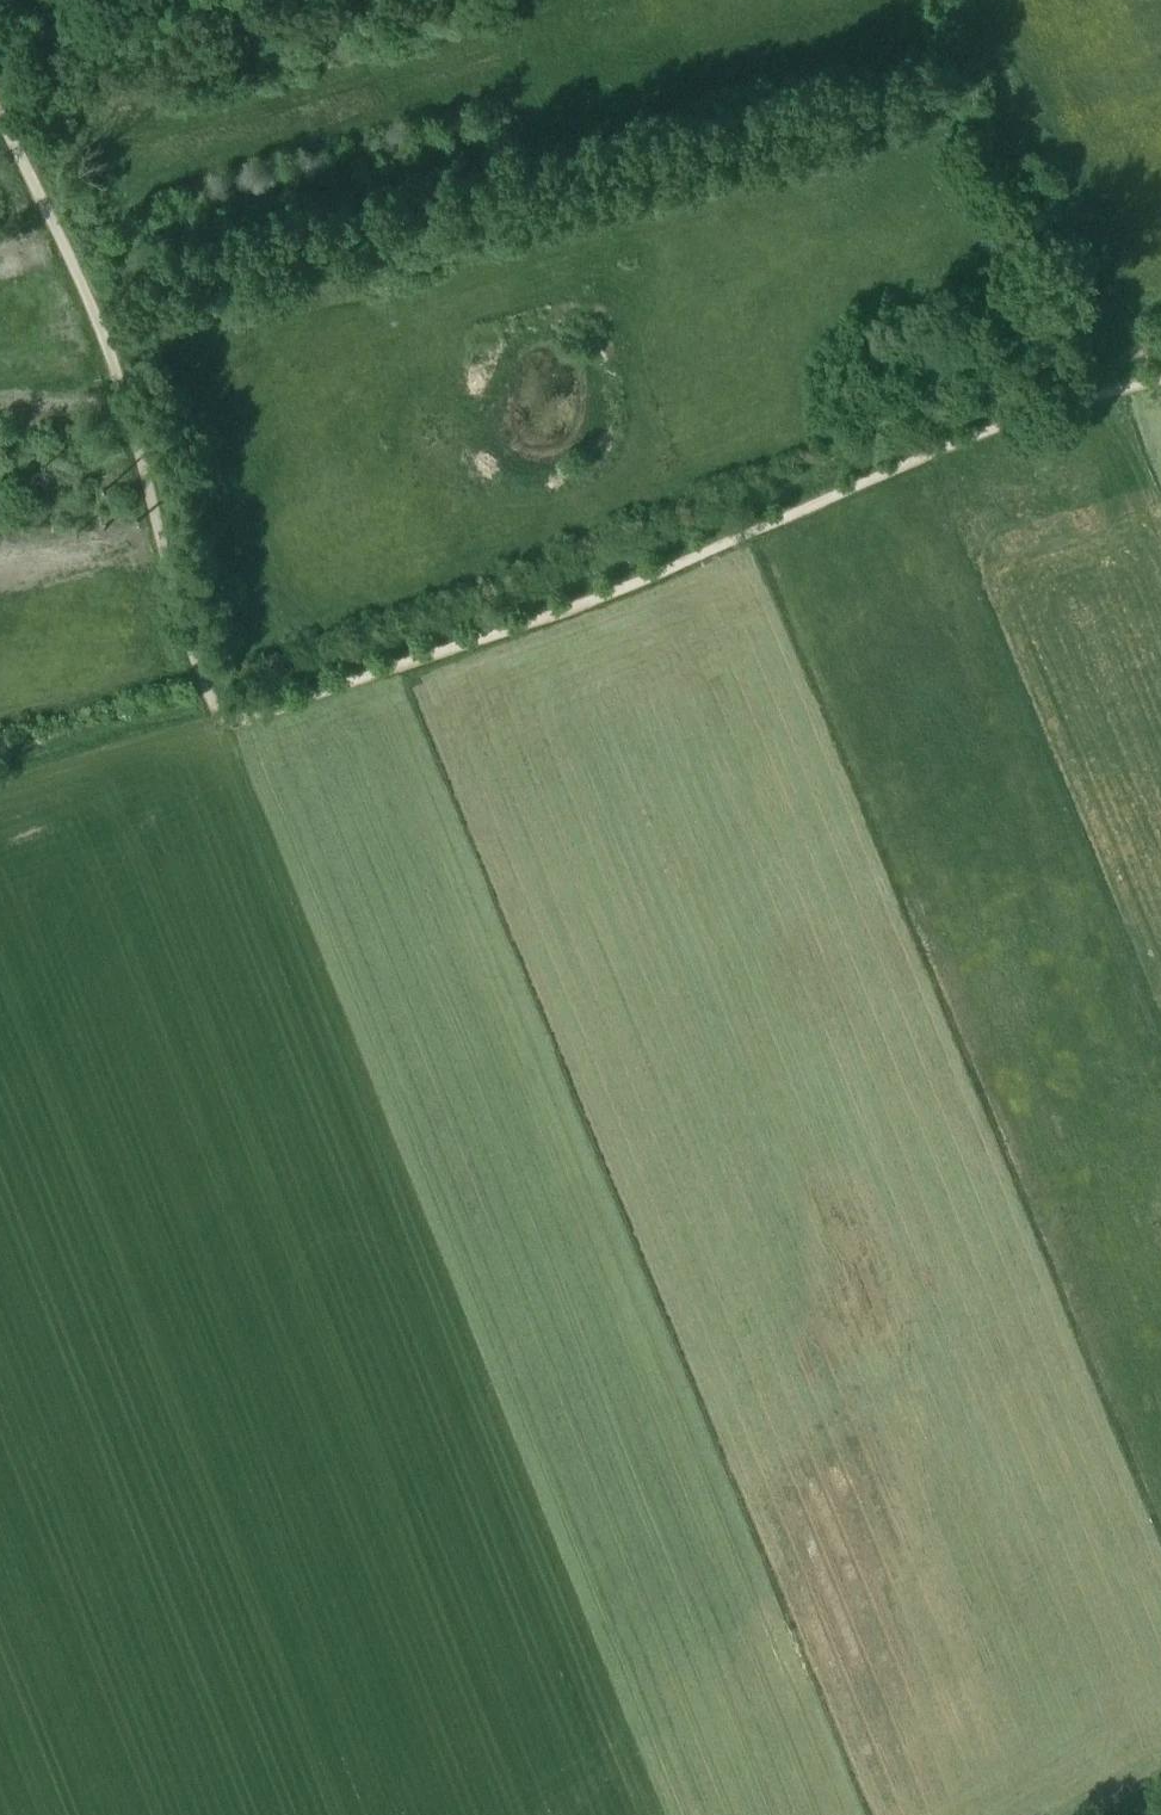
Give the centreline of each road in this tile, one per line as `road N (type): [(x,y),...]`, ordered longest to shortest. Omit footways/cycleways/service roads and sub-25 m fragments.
road 1 (track): [(1160,384),(928,457),(507,637),(234,728),(209,718),(203,698)]
road 2 (unclassified): [(203,698),(79,298),(0,119)]

